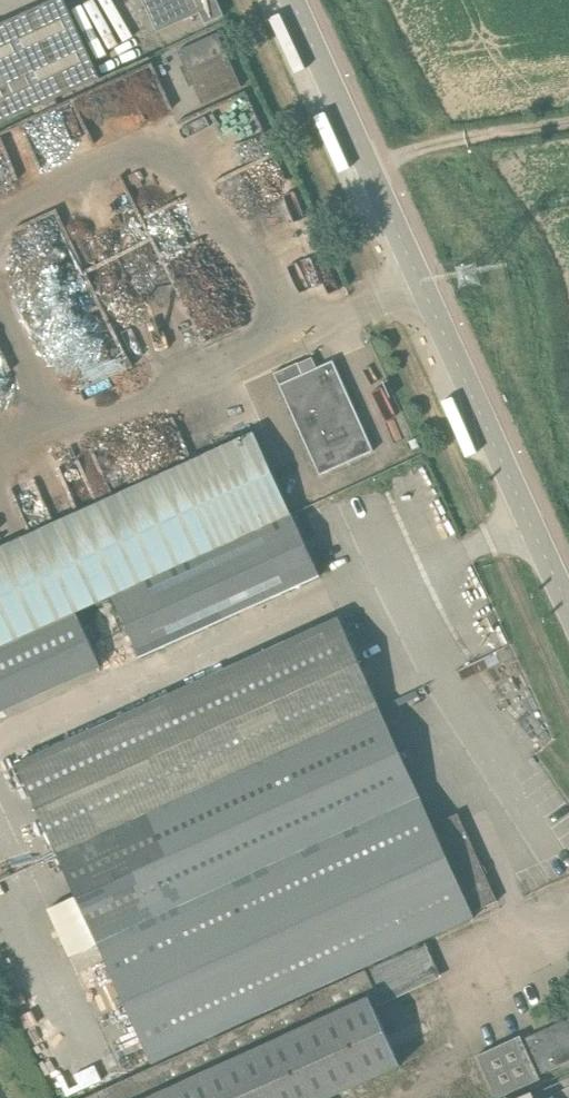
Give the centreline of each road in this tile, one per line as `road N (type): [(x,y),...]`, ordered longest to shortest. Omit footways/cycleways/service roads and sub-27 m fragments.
road 1 (tertiary): [(568,608),(293,0)]

